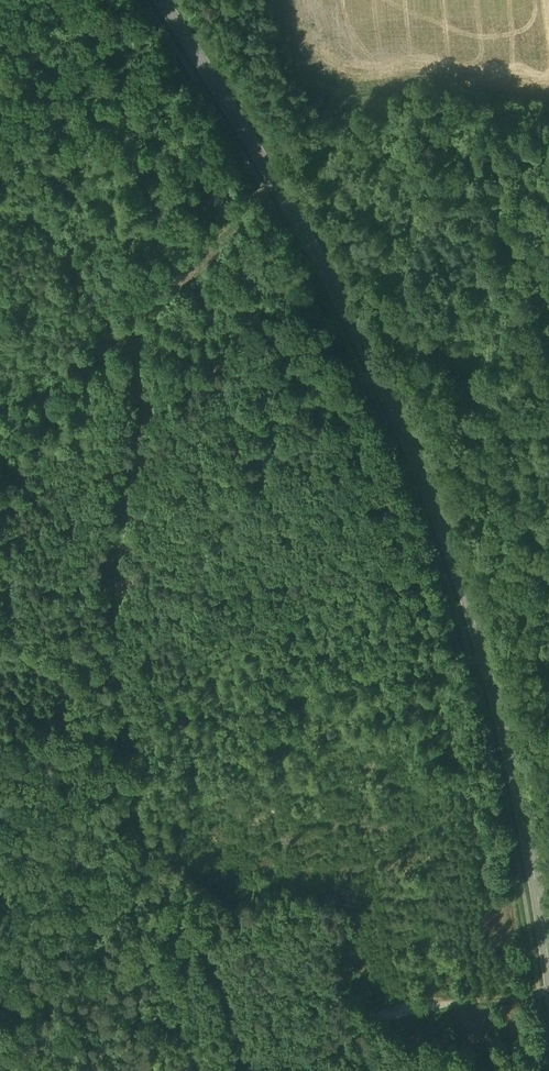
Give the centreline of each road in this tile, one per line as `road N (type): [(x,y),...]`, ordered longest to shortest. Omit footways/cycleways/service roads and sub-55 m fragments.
road 1 (tertiary): [(162,0),(329,277),(441,524),(507,744),(548,964)]
road 2 (track): [(235,1065),(334,1039),(396,1012),(548,992)]
road 3 (track): [(276,183),(70,390)]

